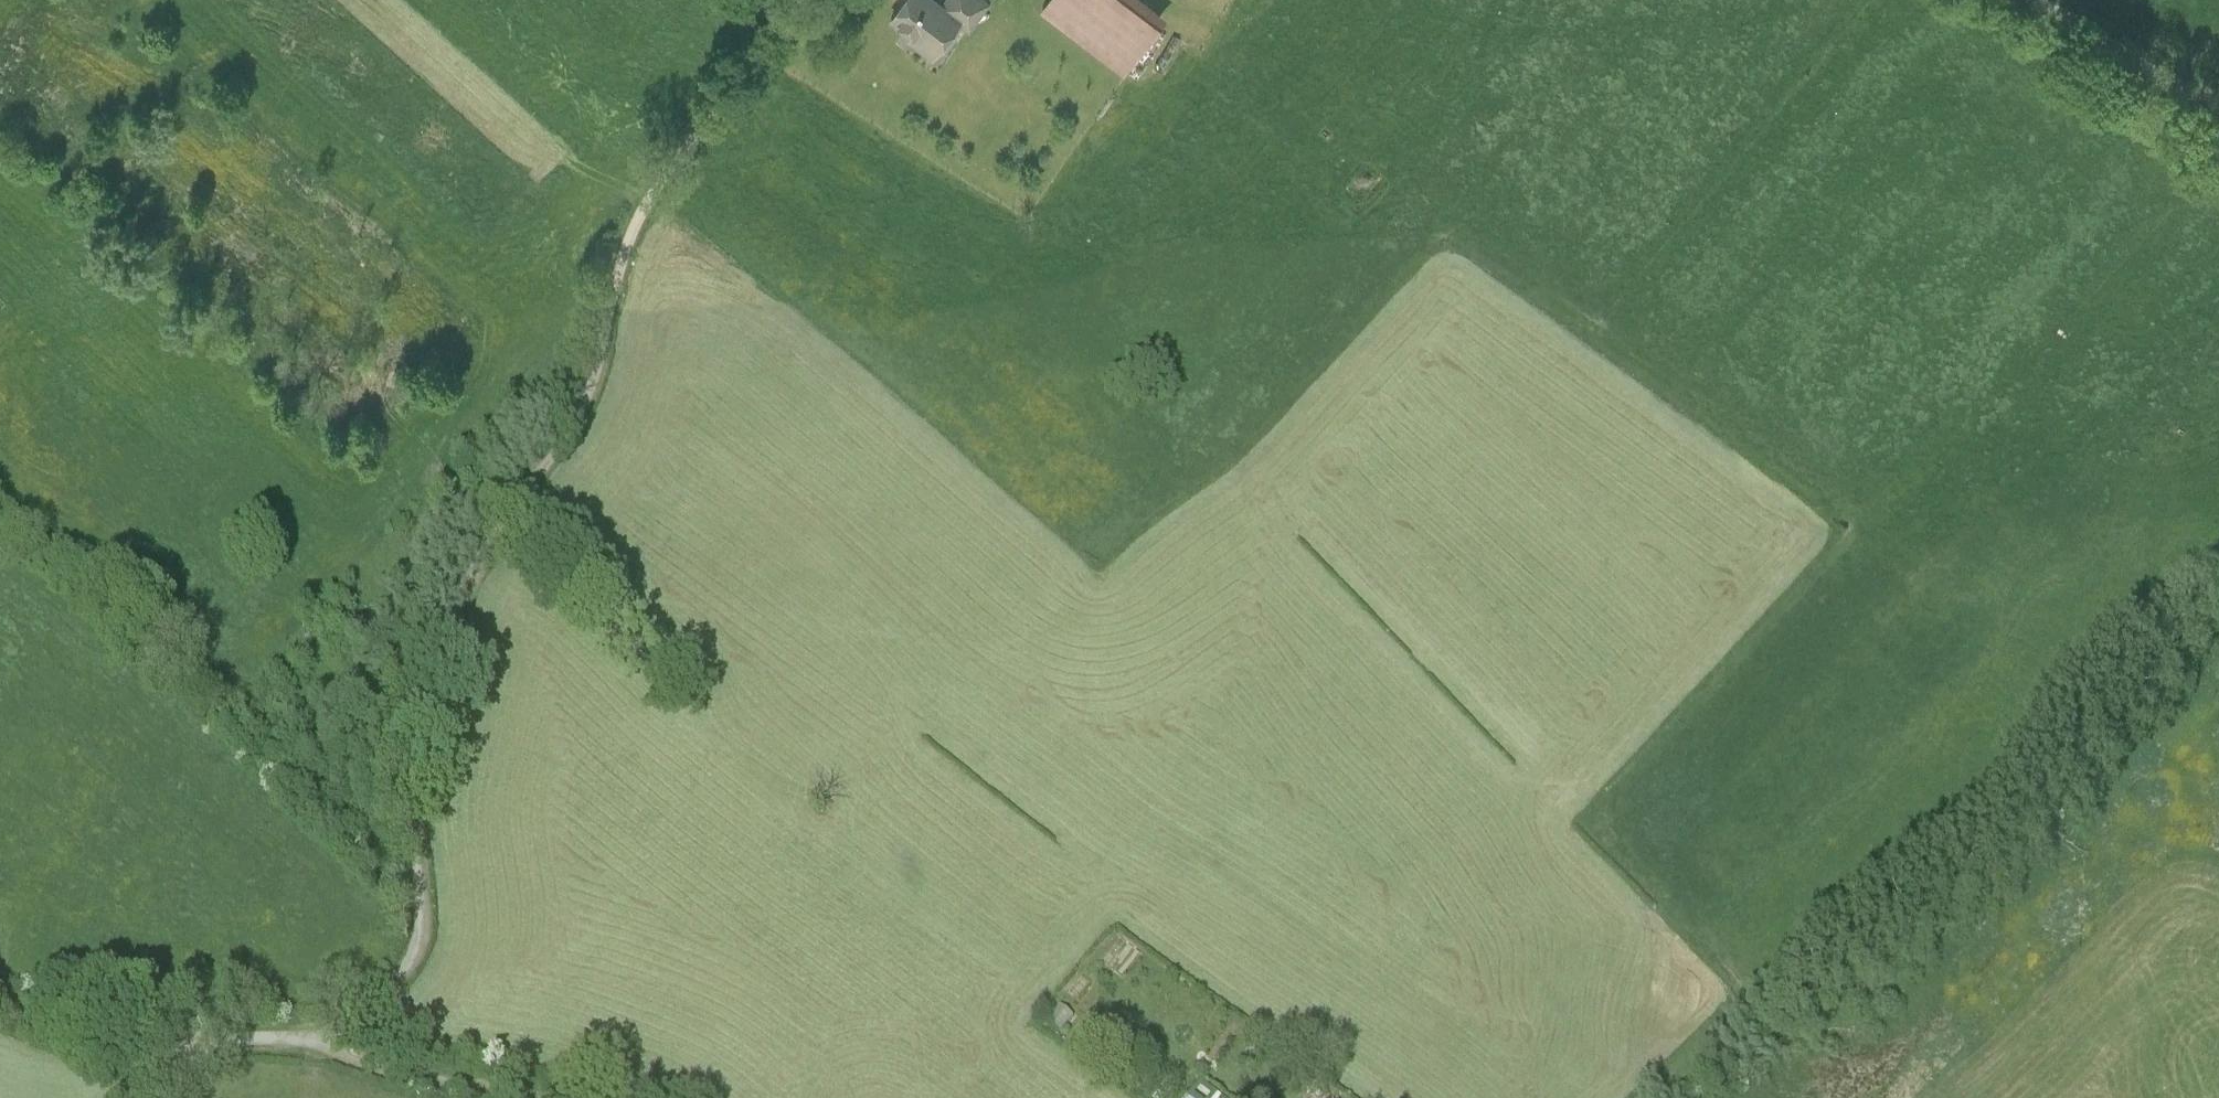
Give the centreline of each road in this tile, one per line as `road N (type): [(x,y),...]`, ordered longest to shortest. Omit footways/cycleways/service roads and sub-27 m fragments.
road 1 (track): [(343,1055),(418,953),(431,748),(463,606),(503,517),(586,427),(629,255),(669,181),(816,0)]
road 2 (track): [(0,992),(343,1055)]
road 3 (track): [(2218,115),(2168,98),(2004,0)]
road 4 (track): [(343,1055),(480,1097)]

